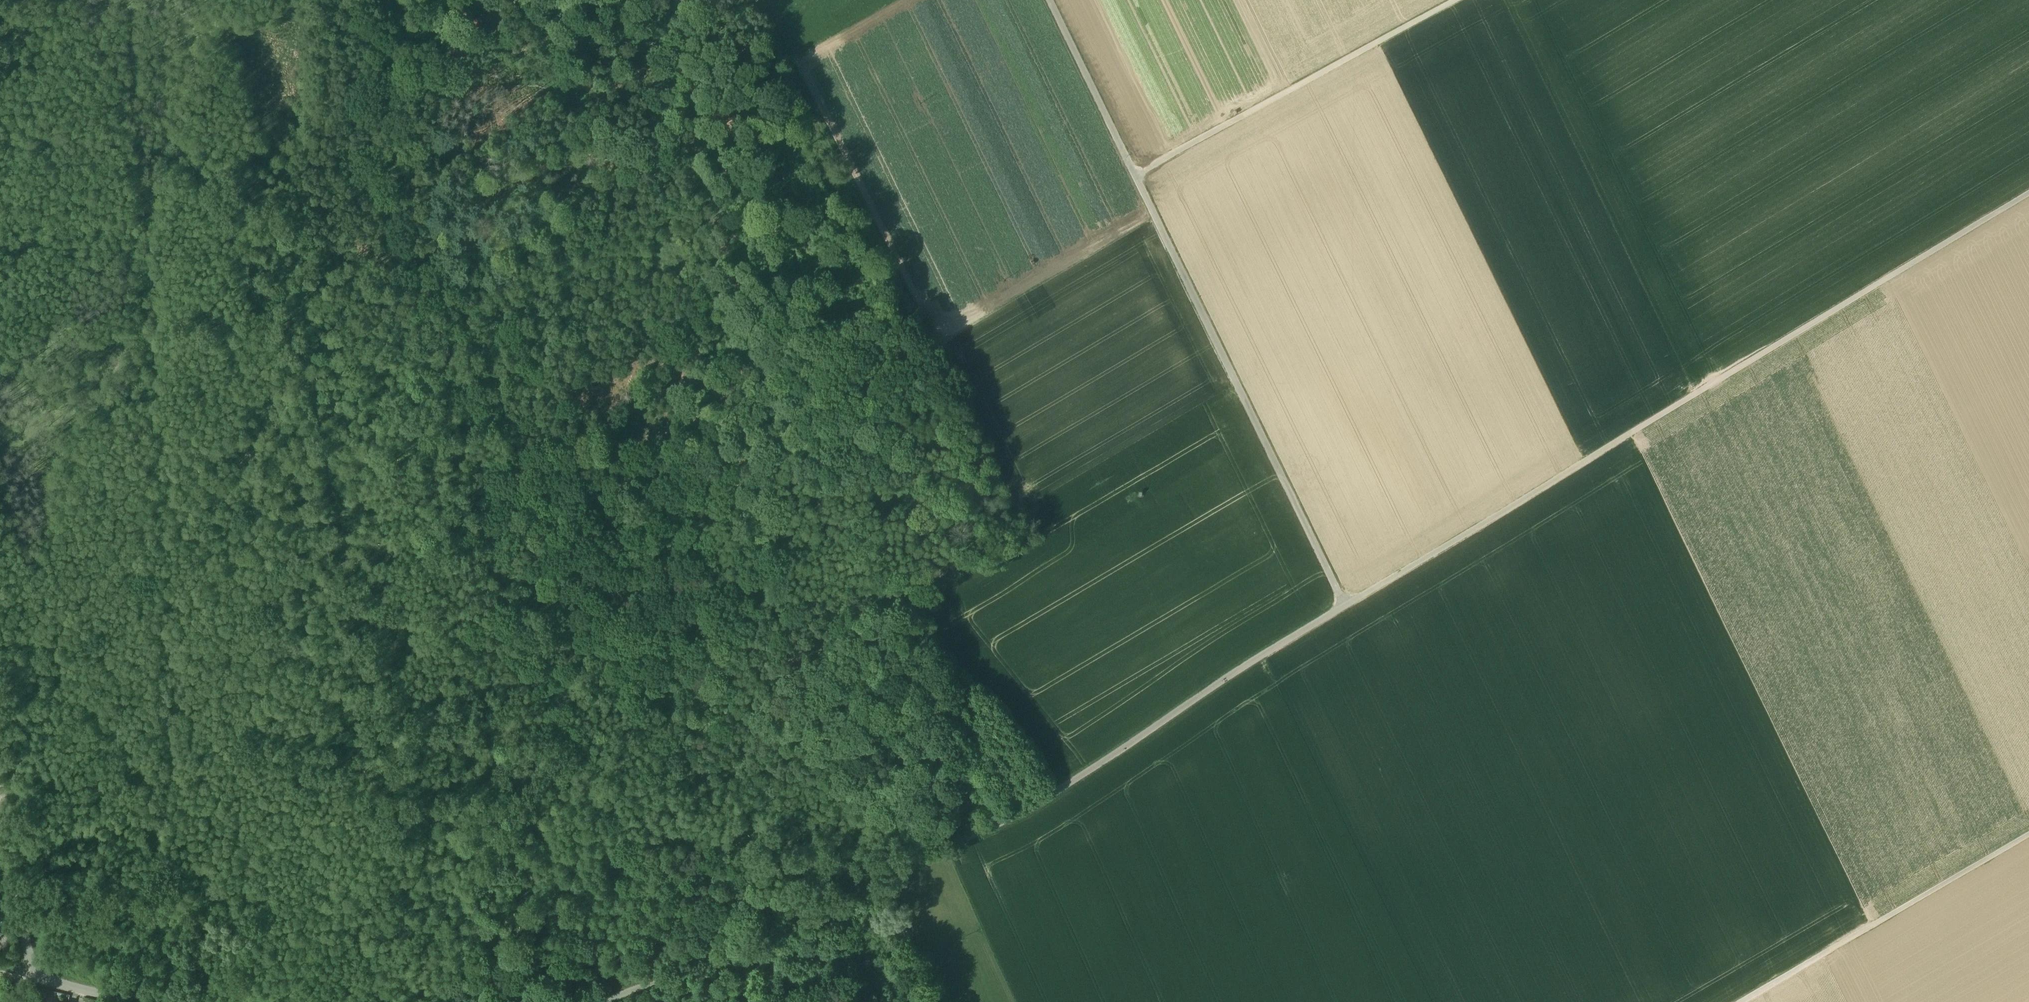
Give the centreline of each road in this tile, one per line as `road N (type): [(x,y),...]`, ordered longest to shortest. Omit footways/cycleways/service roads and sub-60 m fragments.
road 1 (unclassified): [(611,1001),(724,957),(1015,816),(1345,605),(2028,193)]
road 2 (track): [(1345,605),(1135,173)]
road 3 (track): [(1135,173),(1452,0)]
road 4 (track): [(2028,834),(1741,1001)]
road 5 (unclassified): [(0,791),(19,914),(37,964),(85,991),(136,1001)]
road 6 (track): [(1050,0),(1135,173)]

